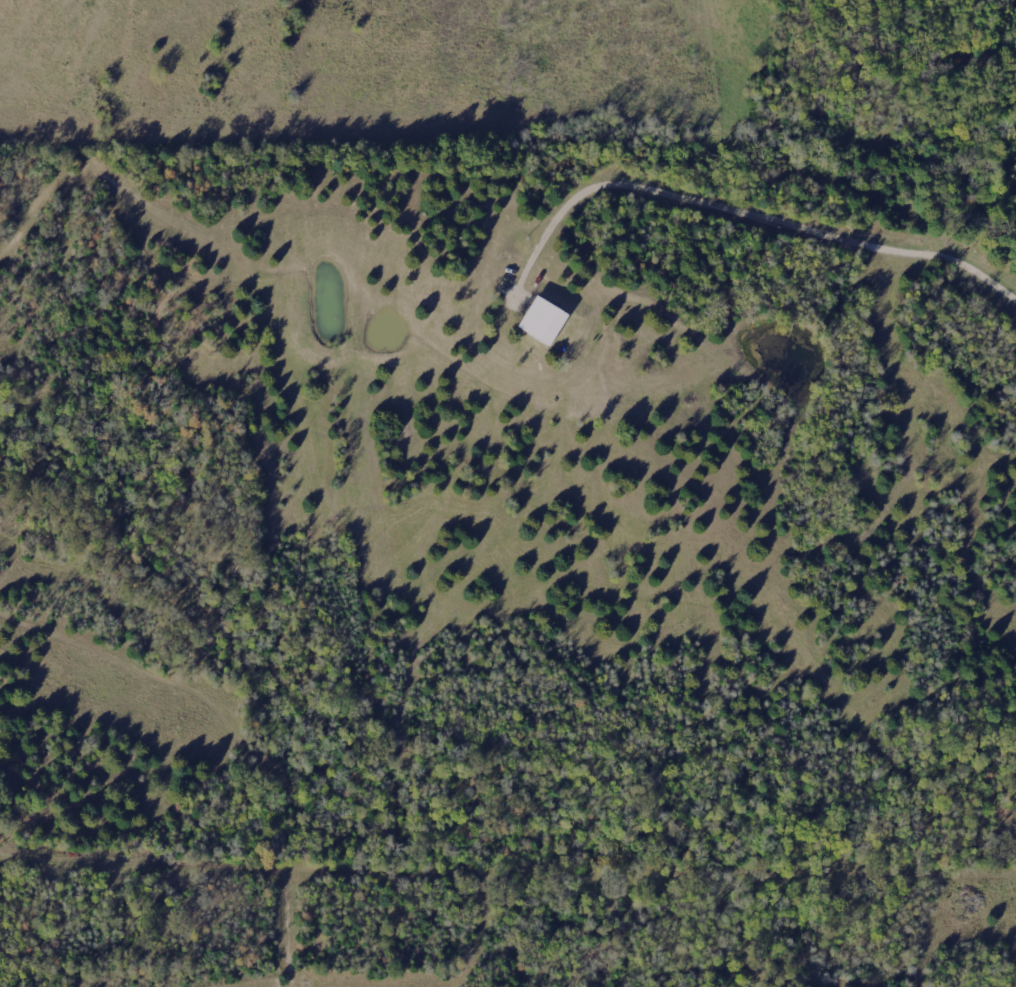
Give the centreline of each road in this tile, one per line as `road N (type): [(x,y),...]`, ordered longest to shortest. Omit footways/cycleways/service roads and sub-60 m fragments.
road 1 (residential): [(519,270),(572,194),(612,179),(871,245),(955,256),(1015,295)]

